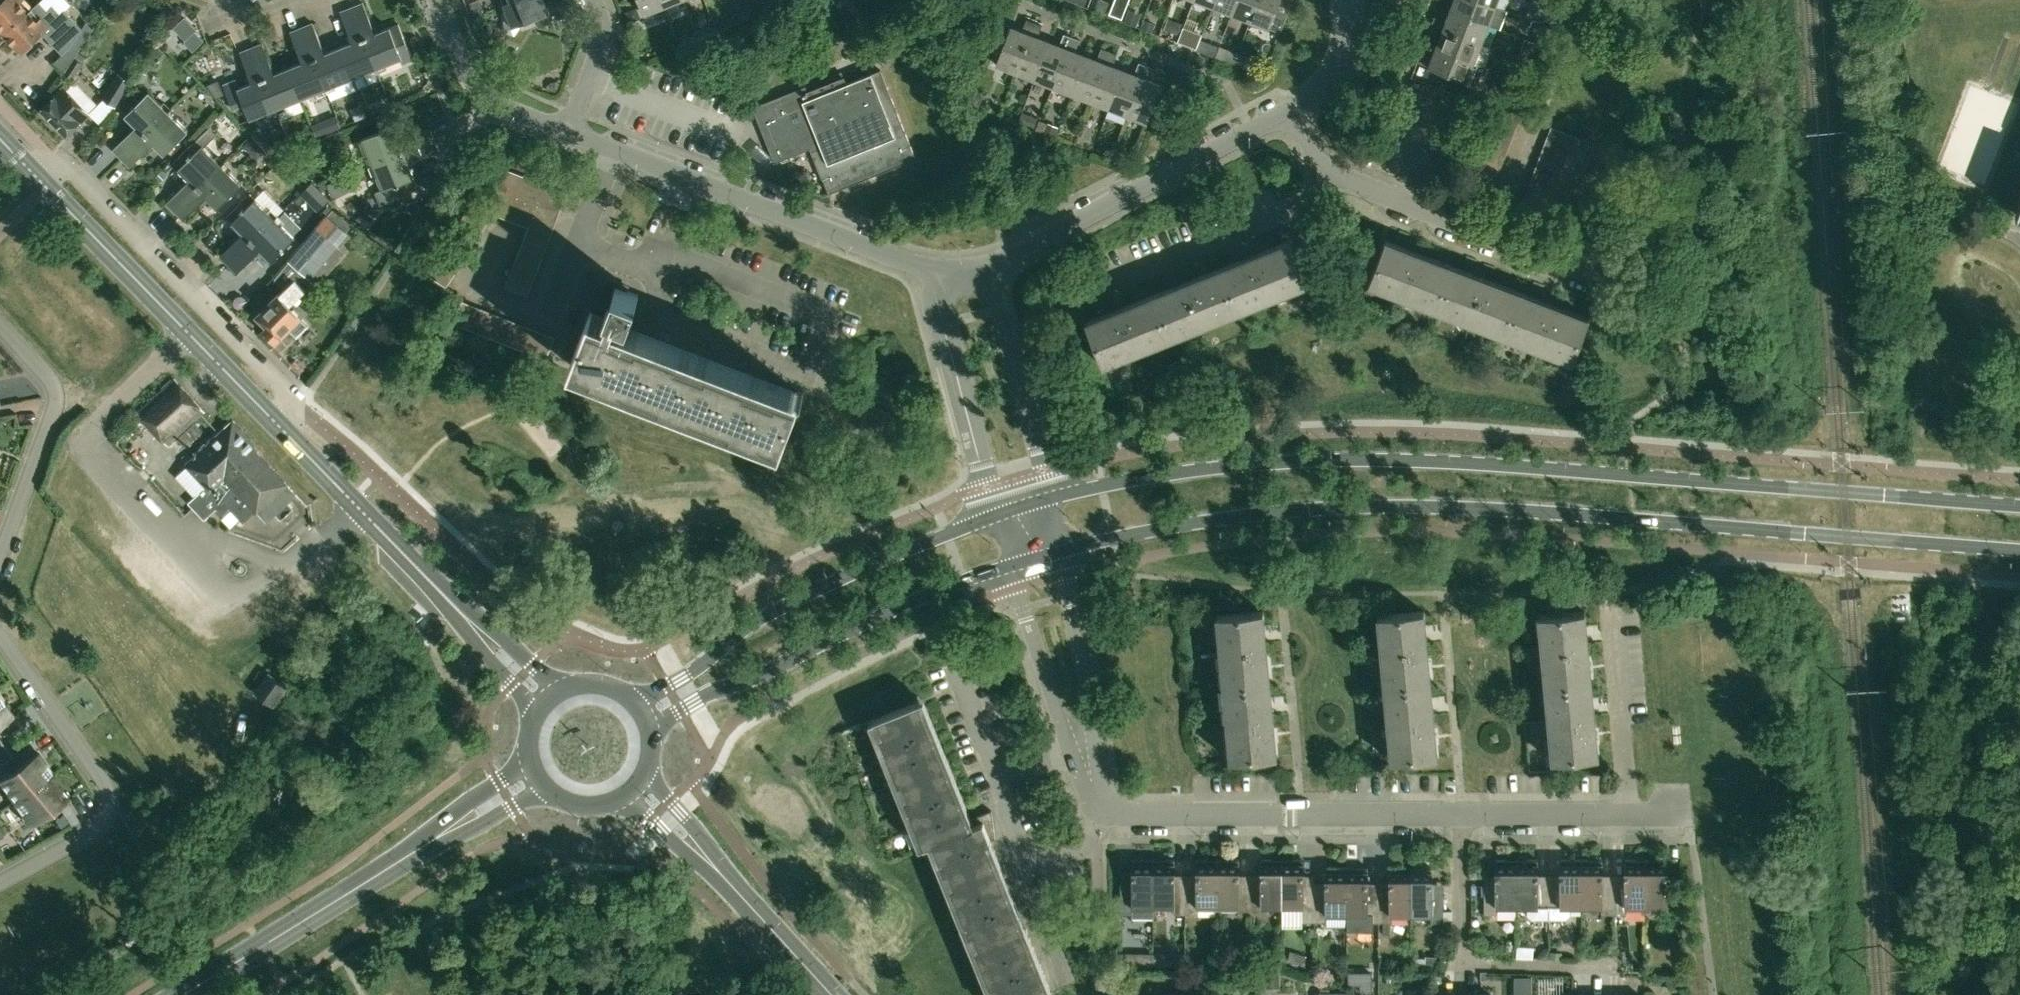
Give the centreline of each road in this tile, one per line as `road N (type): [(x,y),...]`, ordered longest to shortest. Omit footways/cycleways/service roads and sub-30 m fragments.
road 1 (primary): [(2019,505),(1457,464),(1312,462),(1160,476),(1049,498)]
road 2 (primary): [(1061,551),(1237,518),(1332,510),(1640,521),(2019,552)]
road 3 (primary): [(1000,513),(795,600),(681,678),(631,698)]
road 4 (primary): [(651,733),(710,693),(1013,565)]
road 5 (residential): [(938,273),(566,131)]
road 6 (residential): [(281,427),(290,393),(65,171),(46,187)]
road 7 (residential): [(1992,625),(1976,659),(2005,994)]
road 8 (residential): [(1462,815),(1127,815),(1099,803)]
road 9 (residential): [(987,266),(1291,108)]
road 10 (residential): [(0,637),(109,801),(91,834),(0,883)]
road 11 (primary): [(281,427),(46,187)]
road 12 (residential): [(1615,966),(1463,968),(1462,815)]
road 13 (tertiary): [(182,994),(434,839)]
road 14 (residential): [(1078,296),(1296,207),(1331,172)]
road 15 (primary): [(463,615),(281,427)]
road 16 (residential): [(0,324),(40,363),(53,410),(0,555)]
road 17 (unclassified): [(1099,803),(1061,551)]
road 18 (unclassified): [(1013,565),(1056,701),(1099,803)]
road 19 (residential): [(938,273),(992,485)]
road 20 (residential): [(1042,470),(987,266)]
road 21 (residential): [(1628,814),(1606,611)]
road 22 (residential): [(566,131),(494,104),(478,87),(439,0)]
road 23 (residential): [(1492,234),(1331,172)]
road 24 (tertiary): [(832,994),(717,869)]
road 25 (residential): [(1628,814),(1462,815)]
road 26 (residential): [(566,131),(604,35),(594,0)]
road 27 (residential): [(1291,108),(1337,71),(1348,0)]
road 28 (residential): [(1614,144),(1570,264)]
road 29 (tertiary): [(530,759),(470,800),(434,839)]
road 30 (tertiary): [(434,839),(547,788)]
road 31 (primary): [(561,689),(463,615)]
road 32 (tertiary): [(717,869),(693,826),(645,771)]
road 33 (primary): [(463,615),(537,712)]
road 34 (residential): [(1537,122),(1492,234)]

